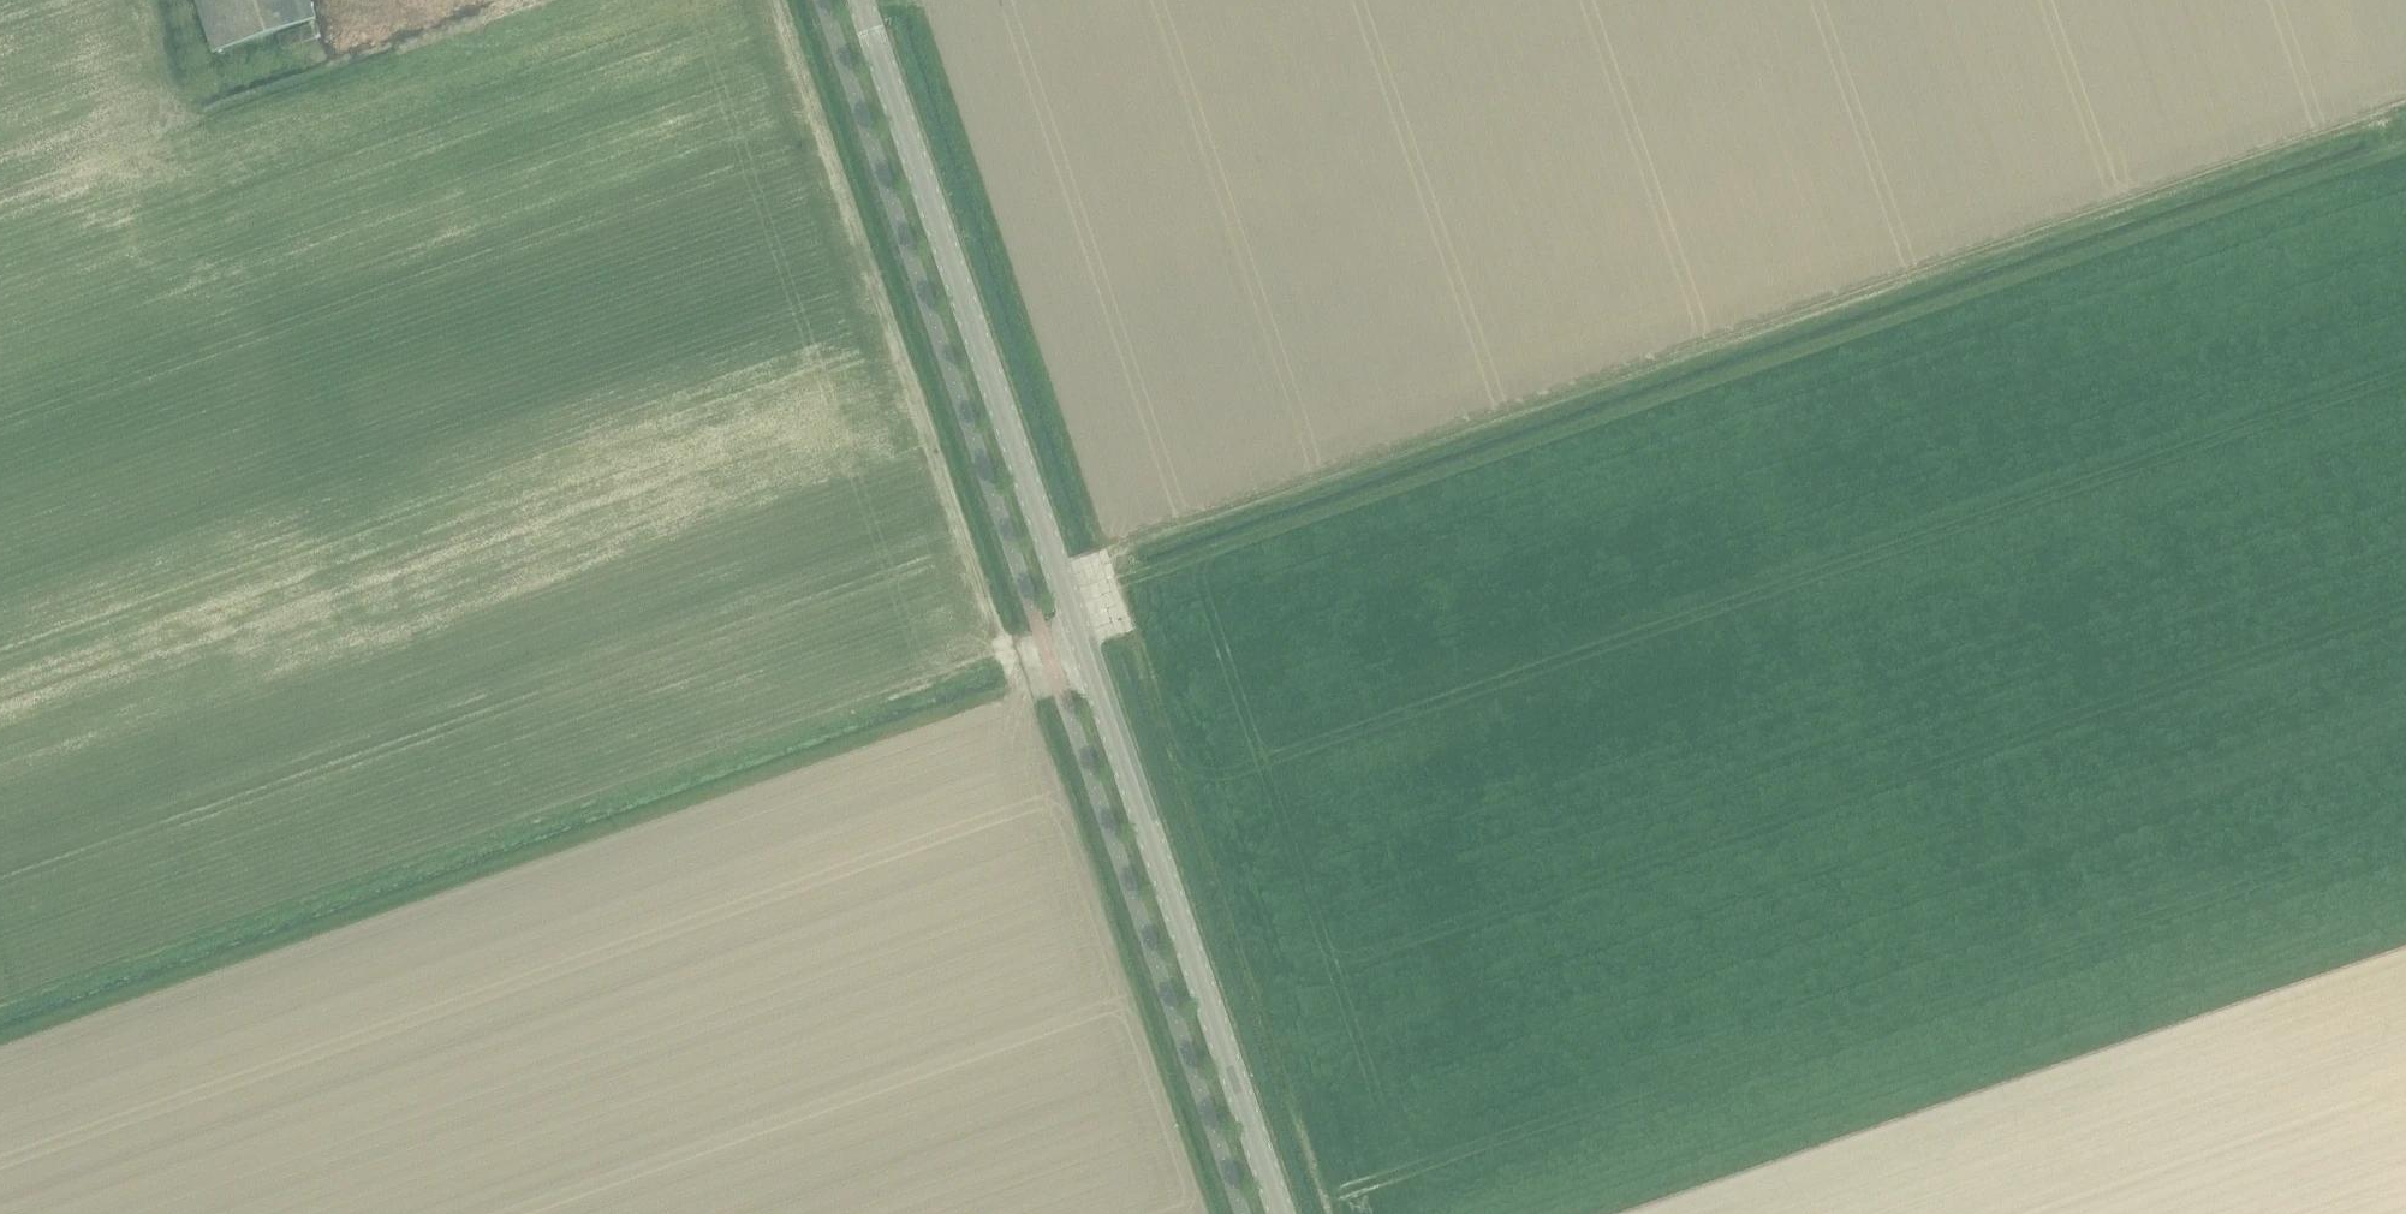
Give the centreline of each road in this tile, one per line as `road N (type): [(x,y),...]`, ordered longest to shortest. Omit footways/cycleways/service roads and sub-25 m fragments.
road 1 (secondary): [(1271,1213),(858,0)]

